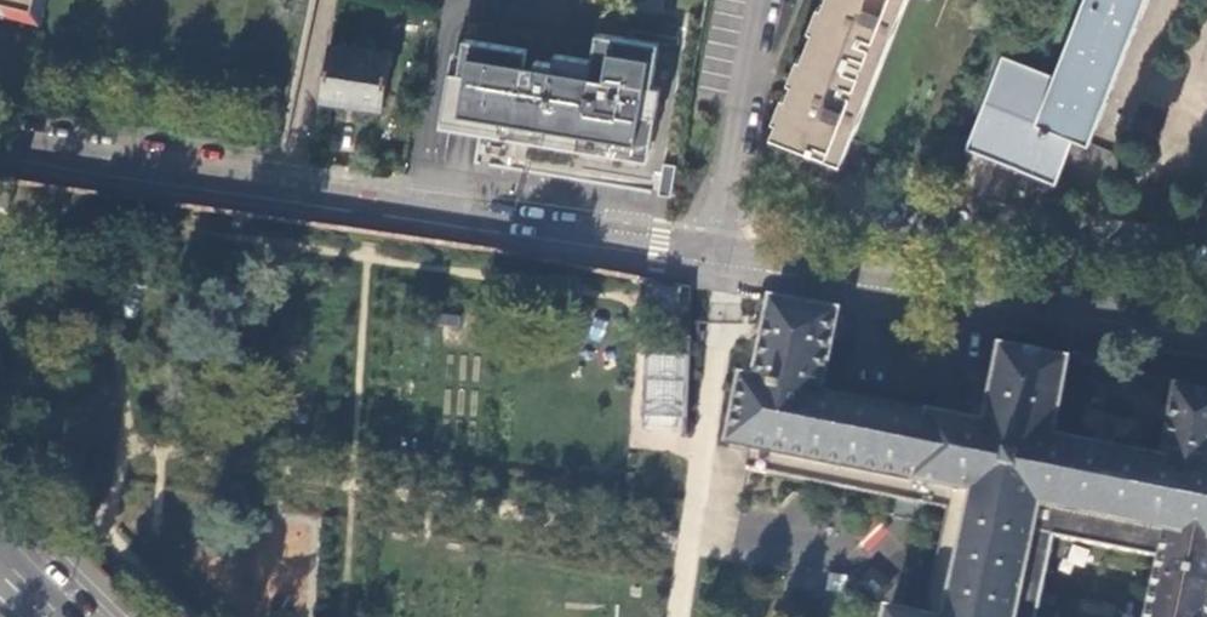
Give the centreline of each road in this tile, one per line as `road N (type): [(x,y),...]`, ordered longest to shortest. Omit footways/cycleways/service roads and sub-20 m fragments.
road 1 (residential): [(1206,324),(824,261),(661,245),(0,134)]

